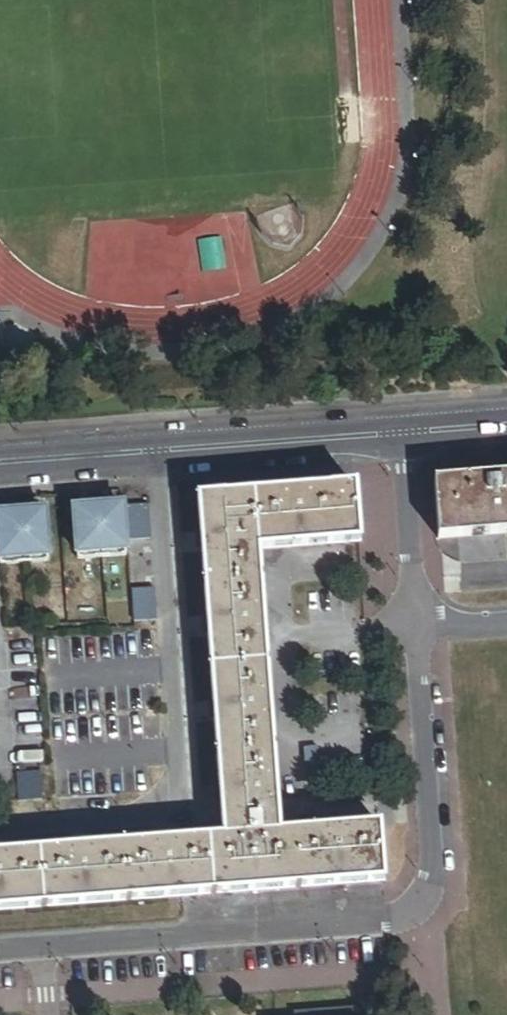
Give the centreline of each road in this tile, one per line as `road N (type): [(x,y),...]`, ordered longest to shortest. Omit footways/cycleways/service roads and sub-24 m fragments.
road 1 (residential): [(0,466),(506,427)]

